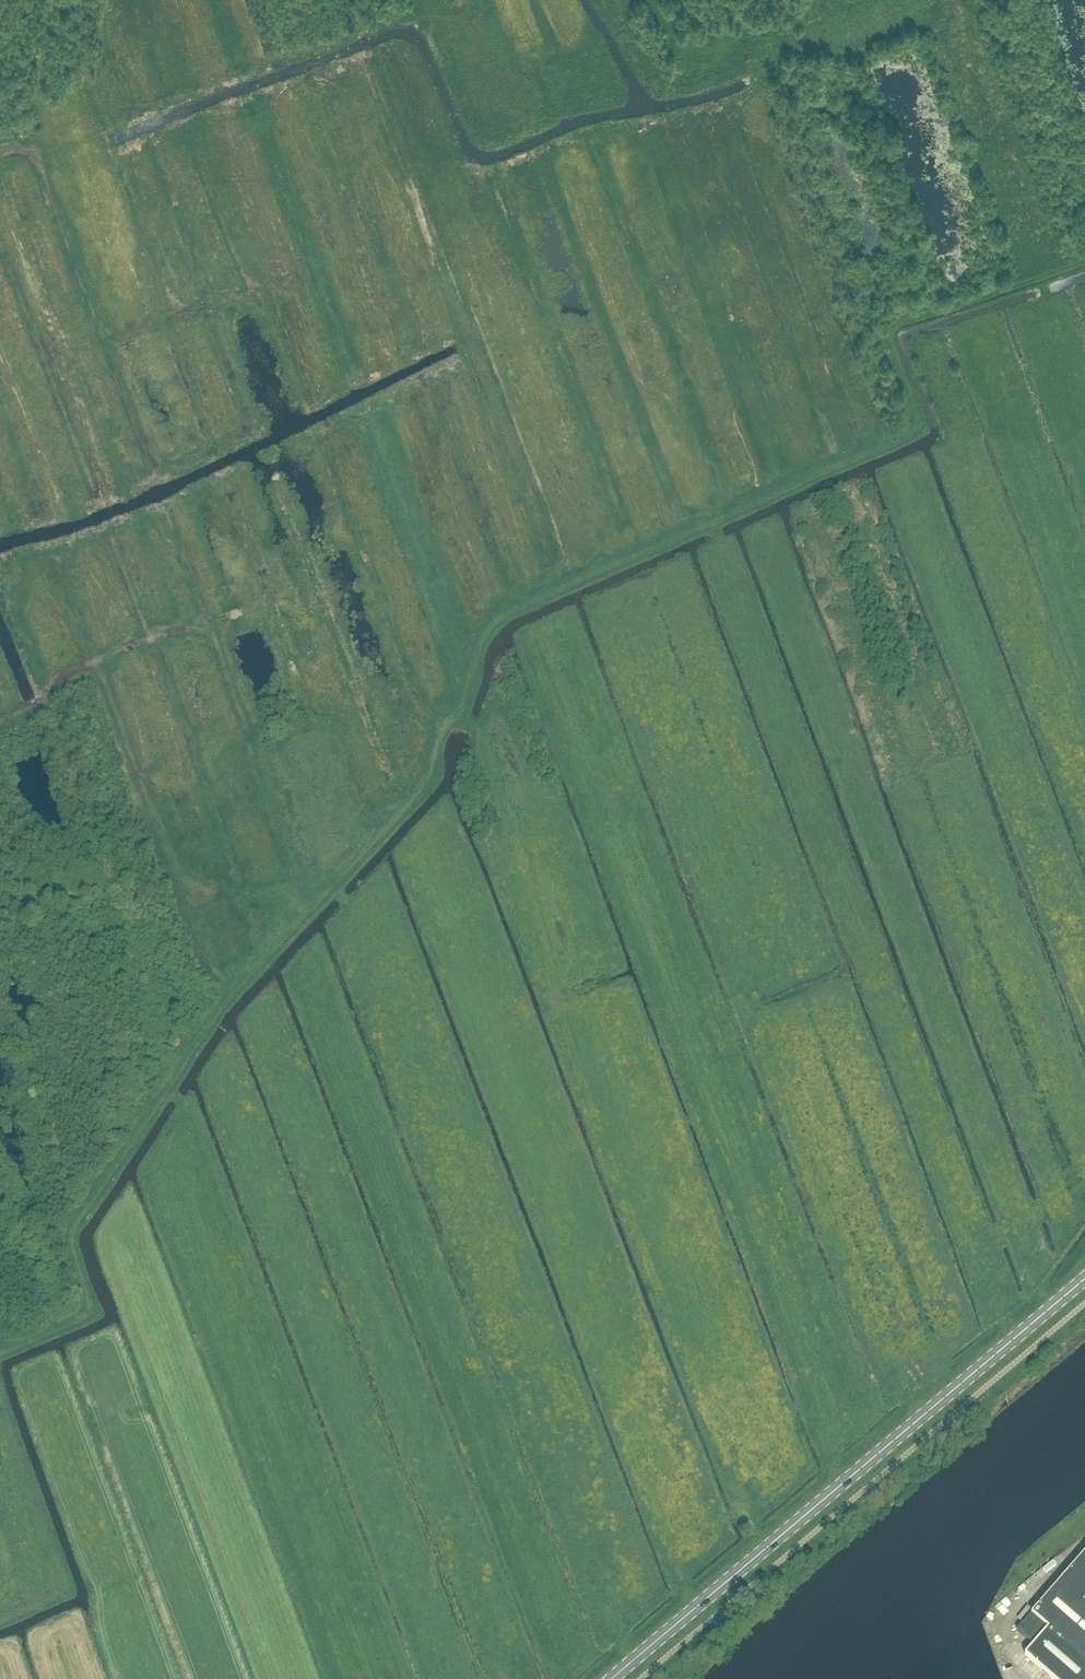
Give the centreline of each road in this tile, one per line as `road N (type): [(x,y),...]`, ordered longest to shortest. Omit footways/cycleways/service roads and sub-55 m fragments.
road 1 (primary): [(613,1678),(1084,1279)]

